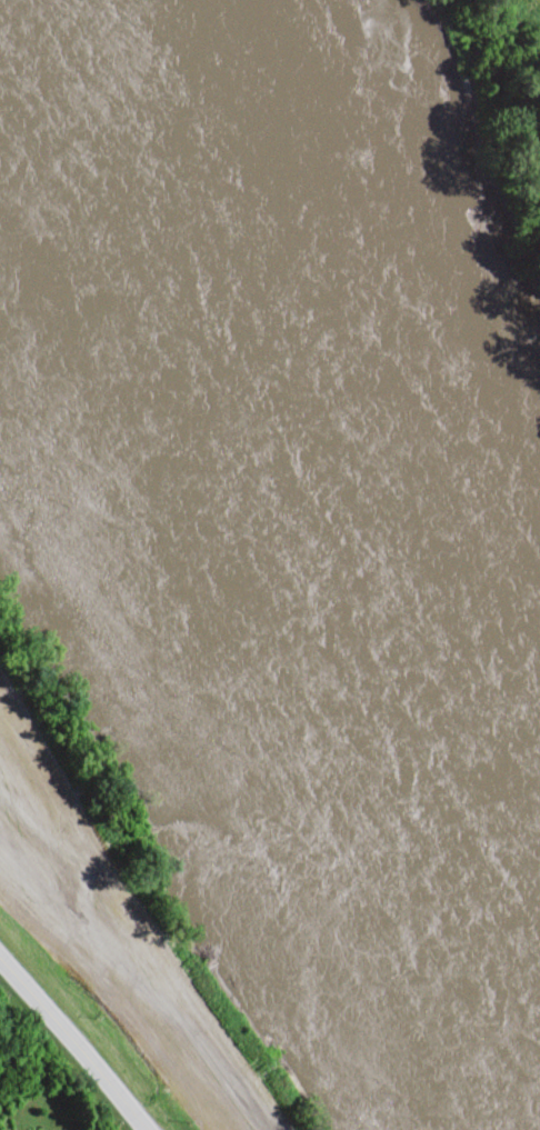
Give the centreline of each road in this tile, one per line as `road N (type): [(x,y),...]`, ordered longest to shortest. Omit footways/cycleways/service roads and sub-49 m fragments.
road 1 (secondary): [(145,1129),(0,967)]

